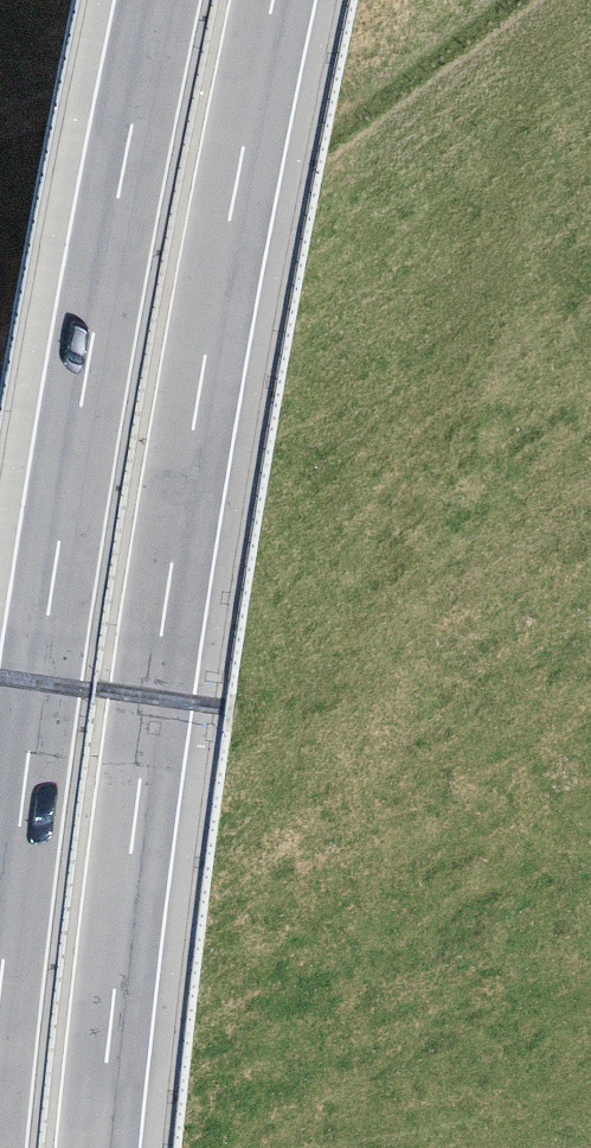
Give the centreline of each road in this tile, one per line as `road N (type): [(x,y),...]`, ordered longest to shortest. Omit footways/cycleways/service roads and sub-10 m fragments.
road 1 (motorway): [(93,1147),(199,330),(262,0)]
road 2 (motorway): [(147,0),(86,314),(0,970)]

